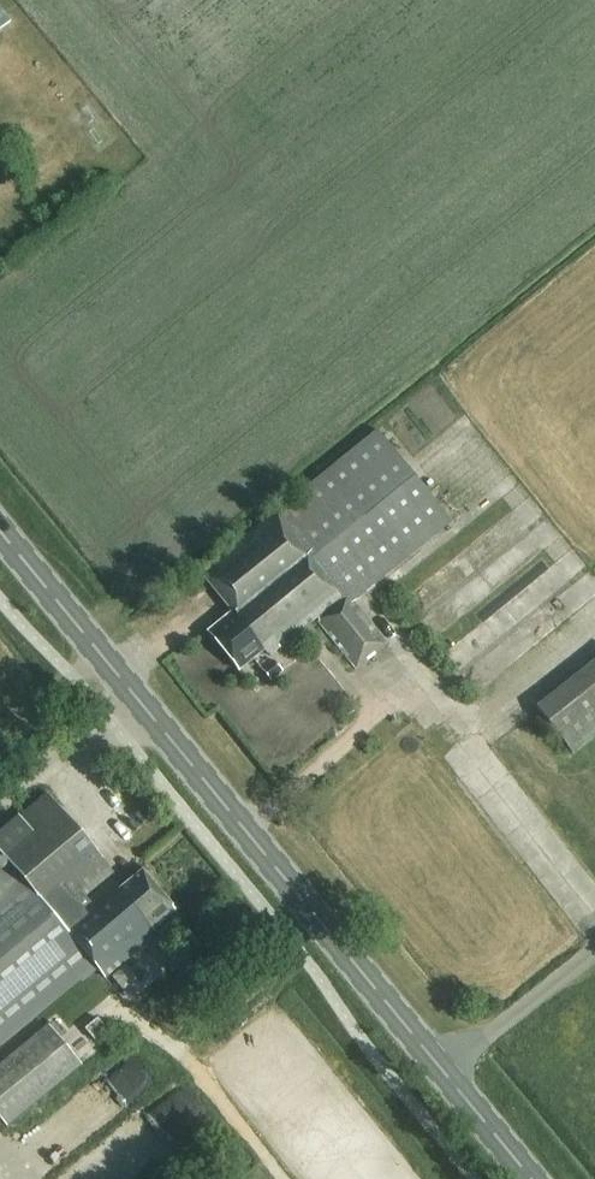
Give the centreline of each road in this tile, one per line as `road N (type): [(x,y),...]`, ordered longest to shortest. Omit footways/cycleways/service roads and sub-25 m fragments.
road 1 (secondary): [(532,1178),(0,531)]

